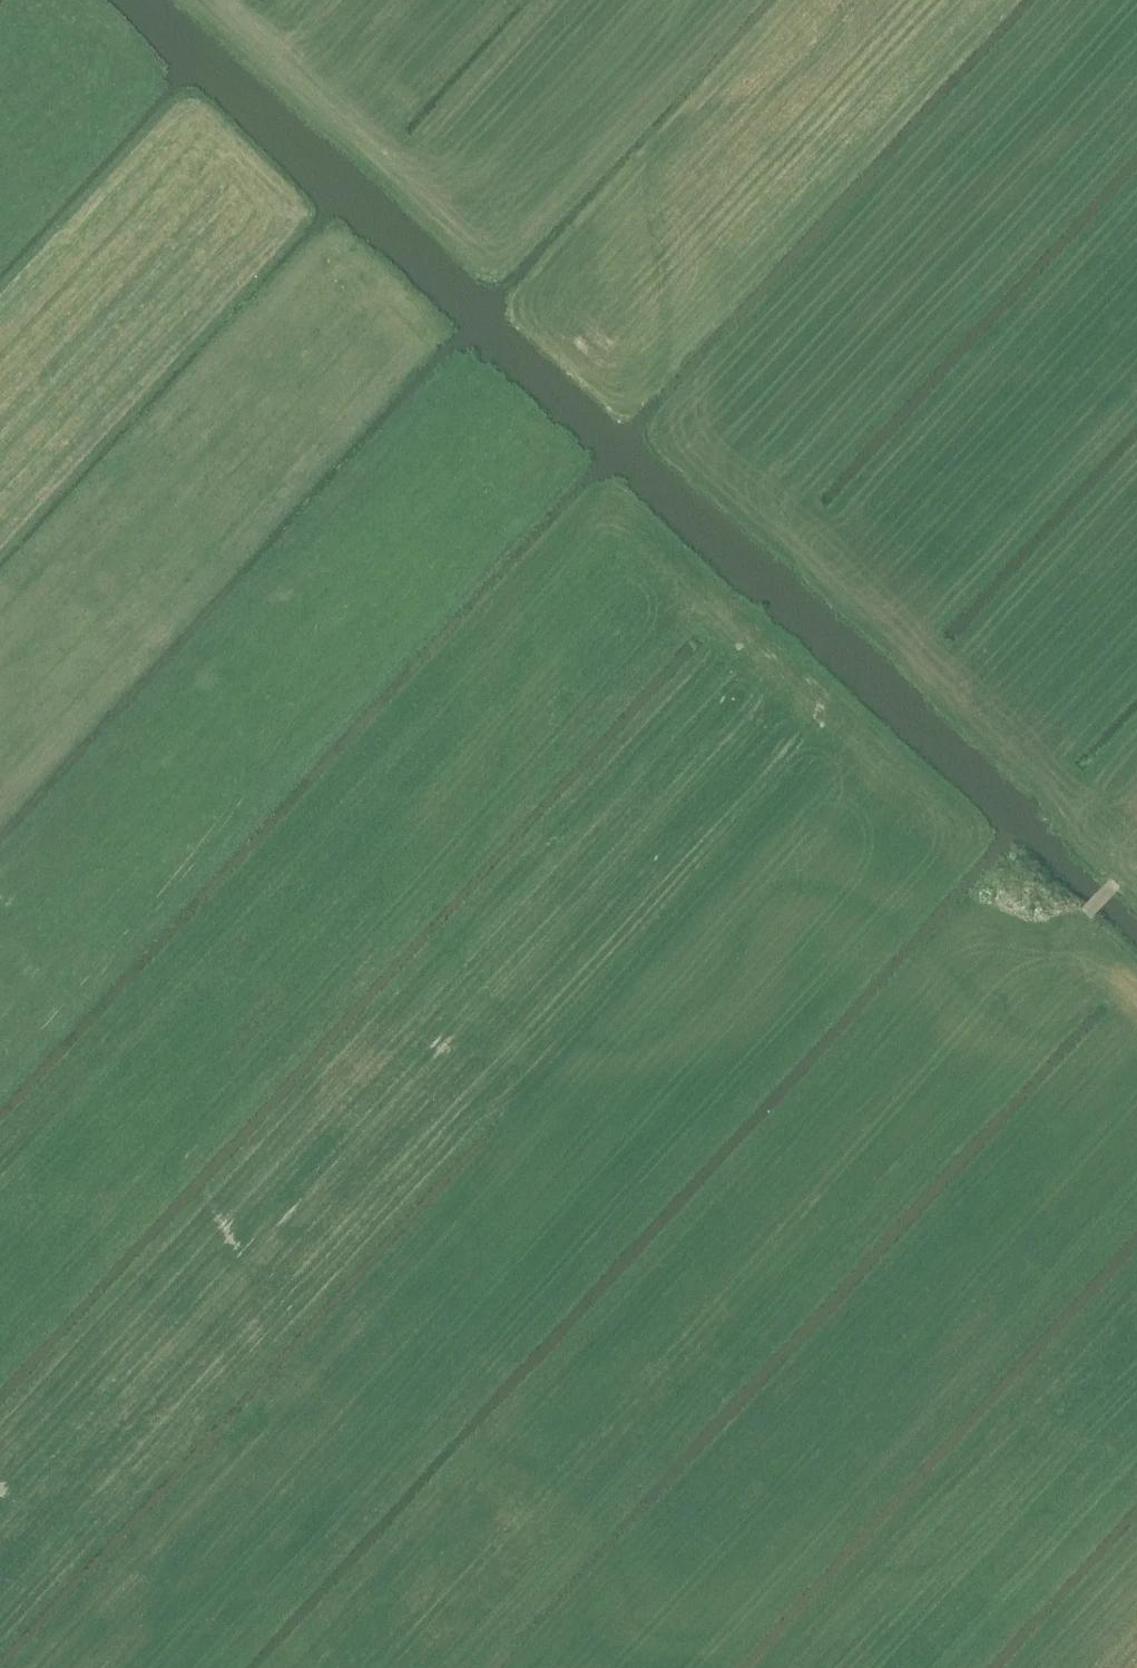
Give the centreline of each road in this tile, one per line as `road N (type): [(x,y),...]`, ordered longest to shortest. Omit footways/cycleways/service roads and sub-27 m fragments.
road 1 (track): [(511,128),(447,196),(234,0)]
road 2 (track): [(983,1018),(1079,925)]

